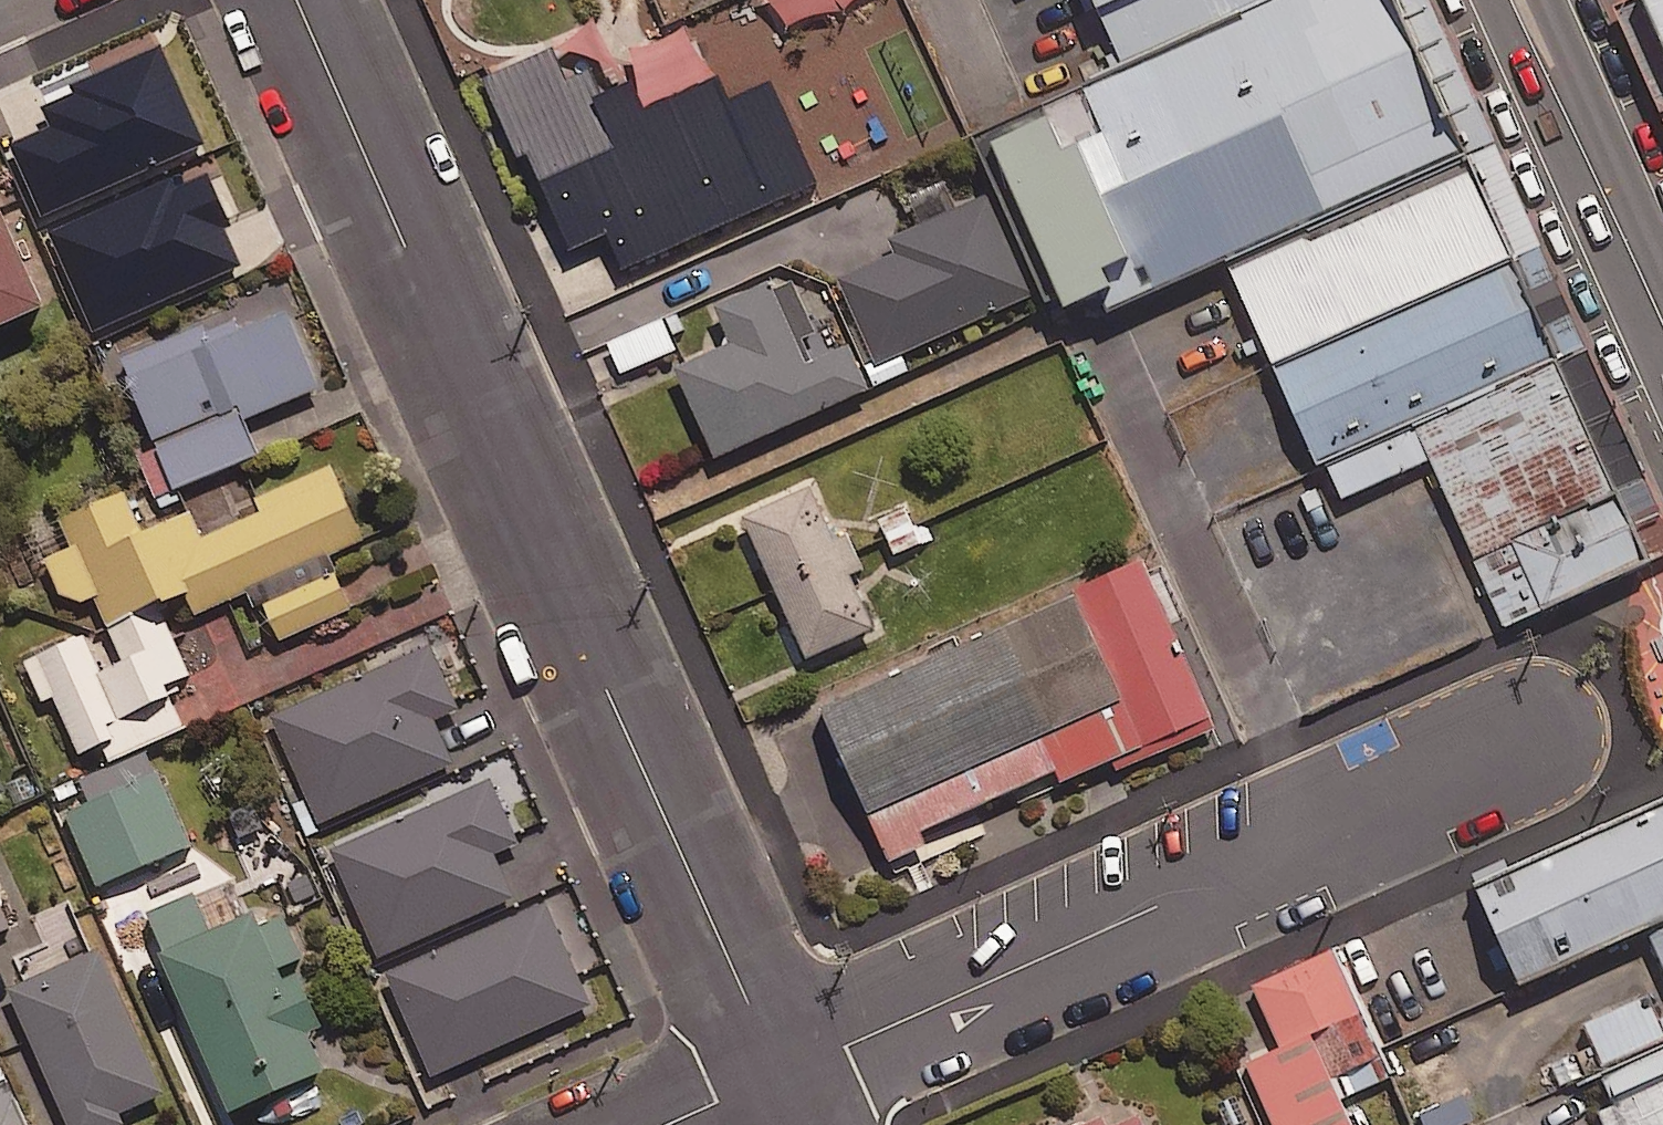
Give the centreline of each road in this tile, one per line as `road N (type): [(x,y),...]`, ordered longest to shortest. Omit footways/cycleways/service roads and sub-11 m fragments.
road 1 (residential): [(782,1074),(298,0)]
road 2 (residential): [(782,1074),(1530,738)]
road 3 (primary): [(1519,0),(1662,324)]
road 4 (residential): [(665,1124),(782,1074)]

